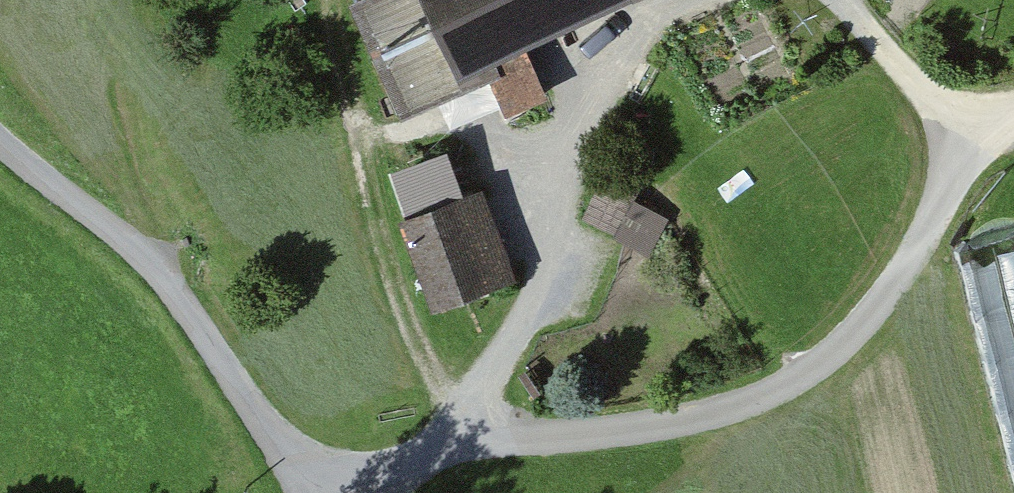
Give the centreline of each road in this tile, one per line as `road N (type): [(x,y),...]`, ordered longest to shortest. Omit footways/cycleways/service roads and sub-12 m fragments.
road 1 (track): [(331,0),(378,230),(455,440),(540,293),(606,71)]
road 2 (track): [(361,492),(455,440),(611,432),(691,419),(752,402),(811,371),(849,339),(901,275),(970,155),(1013,122)]
road 3 (residential): [(312,492),(172,289),(123,238),(0,143)]
road 4 (track): [(970,155),(844,0)]

